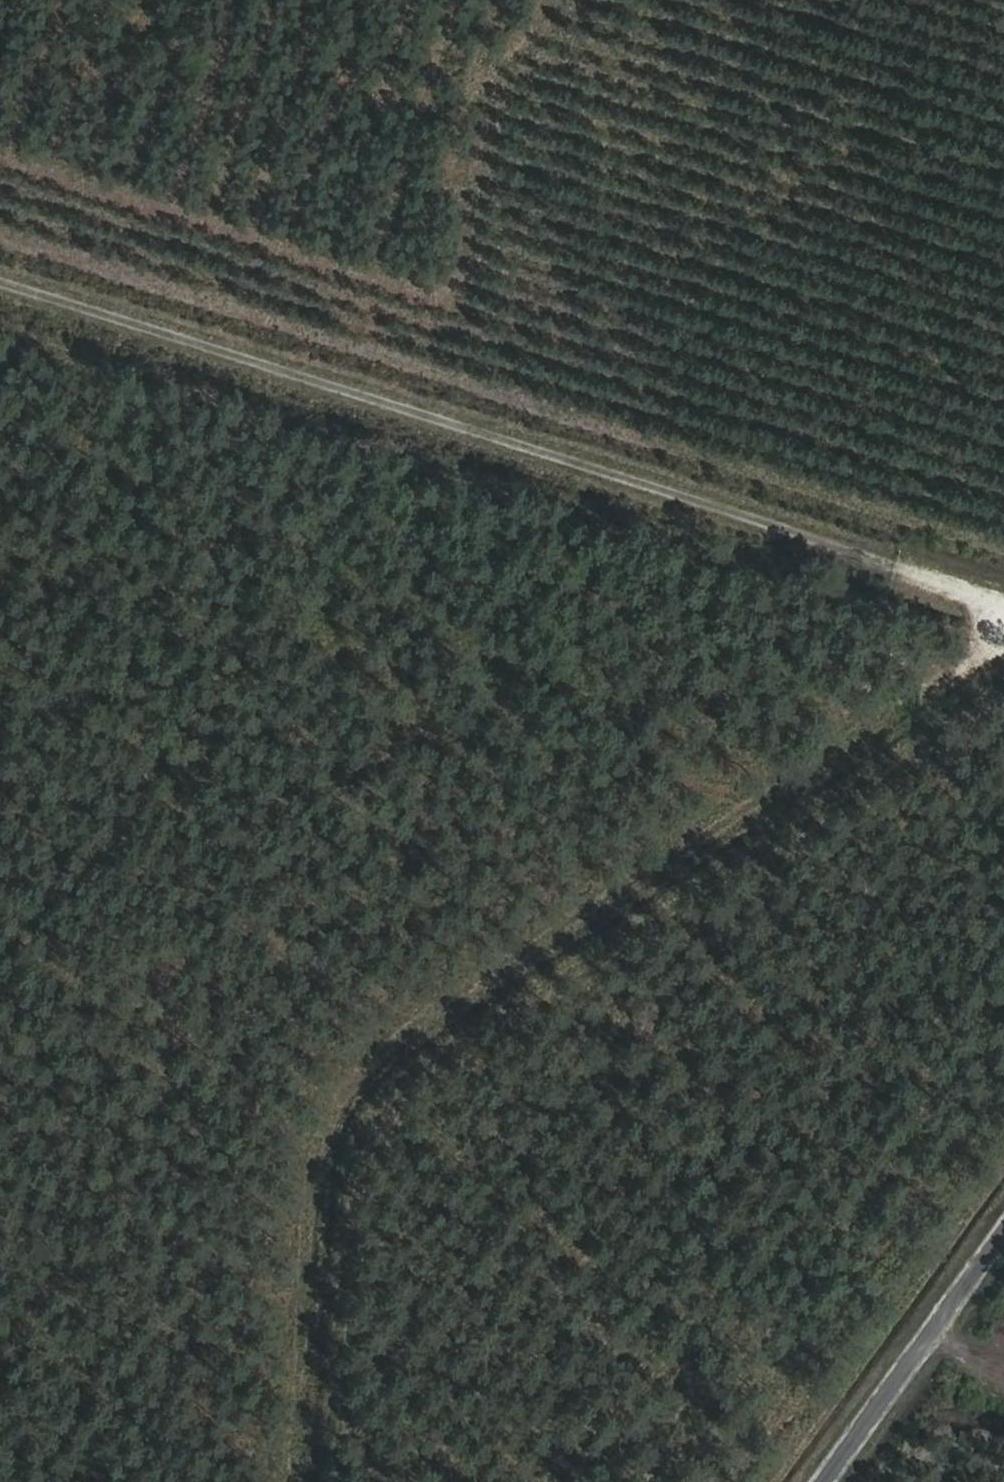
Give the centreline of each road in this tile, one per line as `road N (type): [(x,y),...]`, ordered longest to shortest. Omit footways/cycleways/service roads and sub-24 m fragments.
road 1 (track): [(1003,582),(0,268)]
road 2 (unclassified): [(1003,1255),(840,1481)]

